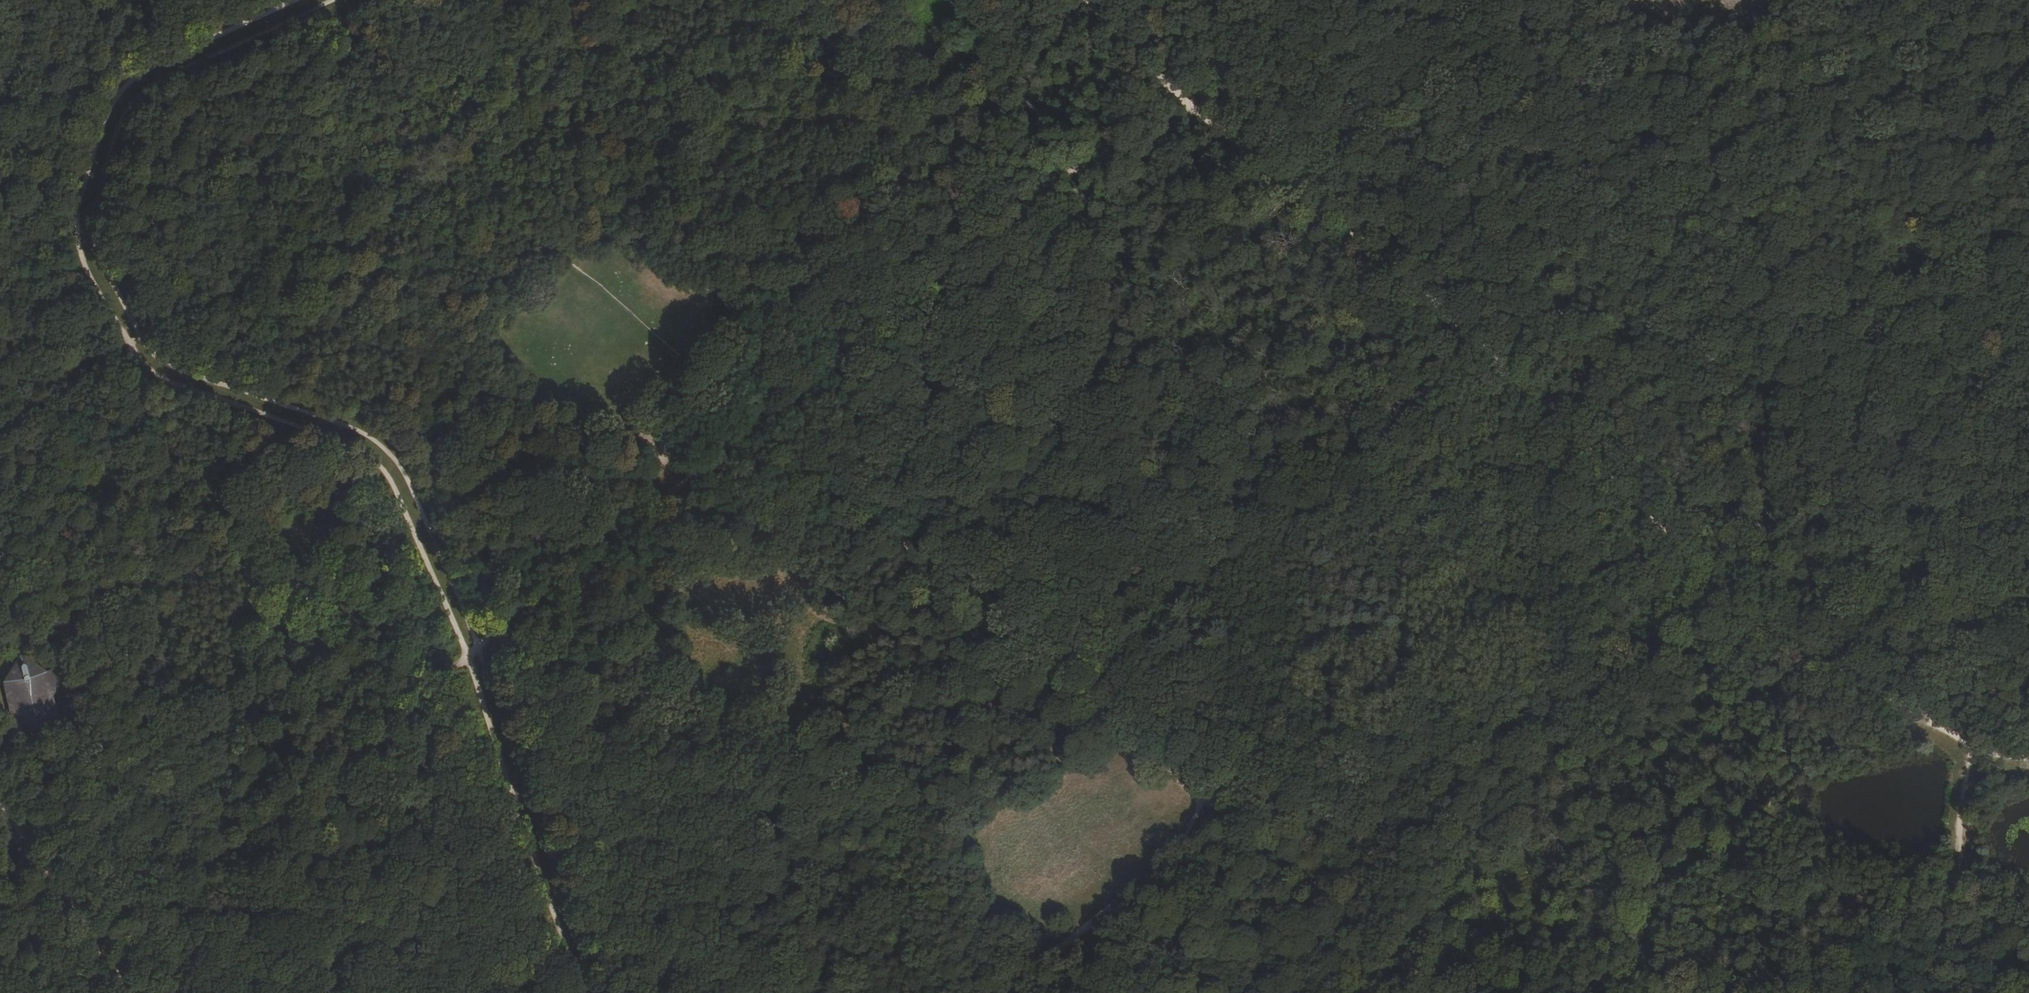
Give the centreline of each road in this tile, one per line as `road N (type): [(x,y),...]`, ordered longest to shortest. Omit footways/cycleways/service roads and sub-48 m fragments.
road 1 (track): [(1115,0),(1178,79),(1755,607),(1972,753)]
road 2 (track): [(0,398),(462,175),(794,0)]
road 3 (track): [(764,415),(1275,0)]
road 4 (track): [(1576,326),(1722,575),(1846,573),(2028,593)]
road 5 (track): [(405,0),(462,175),(733,398),(764,415)]
road 6 (track): [(30,992),(479,648)]
road 7 (track): [(1236,808),(1722,575)]
road 8 (track): [(115,473),(0,89)]
road 9 (track): [(764,415),(1050,671)]
road 10 (track): [(479,648),(764,415)]
road 11 (track): [(2028,288),(1937,266),(1705,156)]
road 12 (track): [(1236,808),(1458,992)]
road 13 (track): [(0,793),(147,992)]
road 14 (track): [(1048,960),(1236,808)]
road 15 (track): [(1937,992),(1972,753)]
road 16 (track): [(1050,671),(1236,808)]
road 17 (track): [(0,550),(115,473)]

